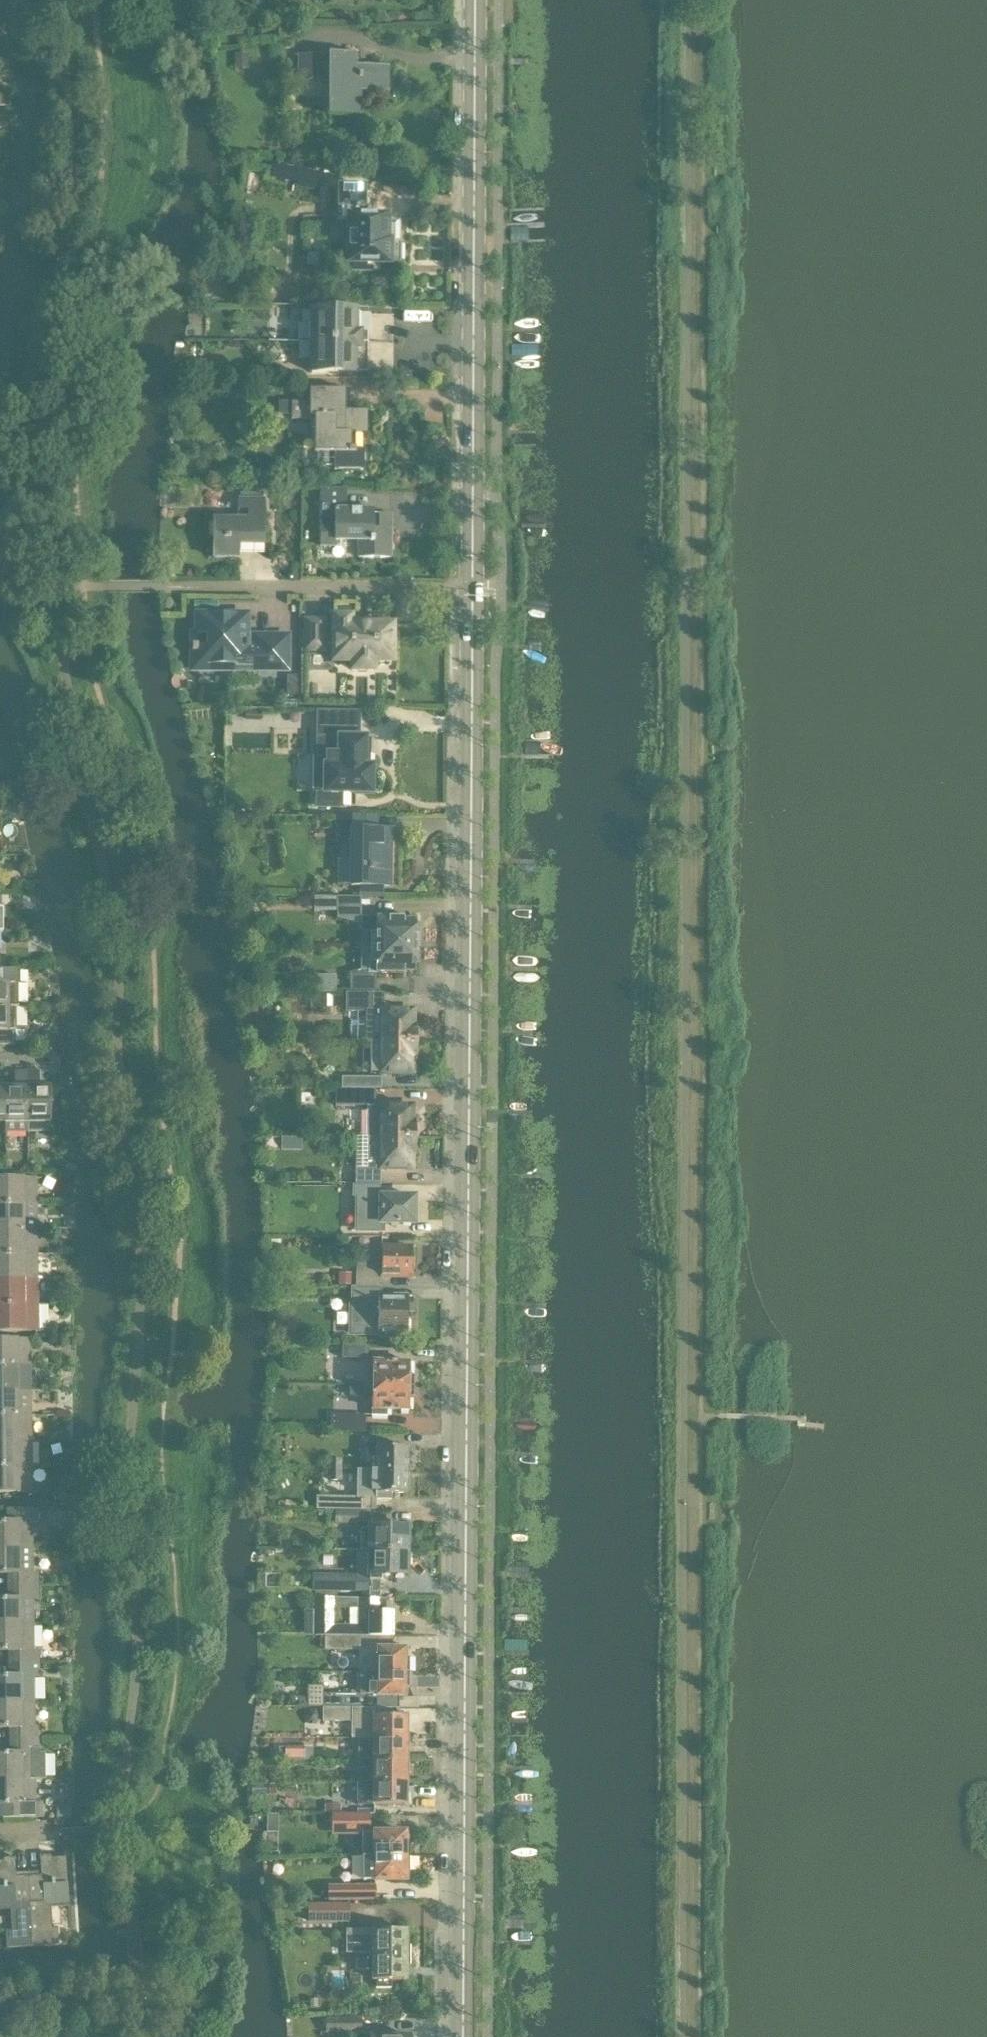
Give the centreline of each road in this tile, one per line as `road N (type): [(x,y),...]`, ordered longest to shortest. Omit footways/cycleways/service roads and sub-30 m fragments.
road 1 (secondary): [(464,2036),(472,591)]
road 2 (secondary): [(472,591),(473,0)]
road 3 (residential): [(472,591),(166,586)]

